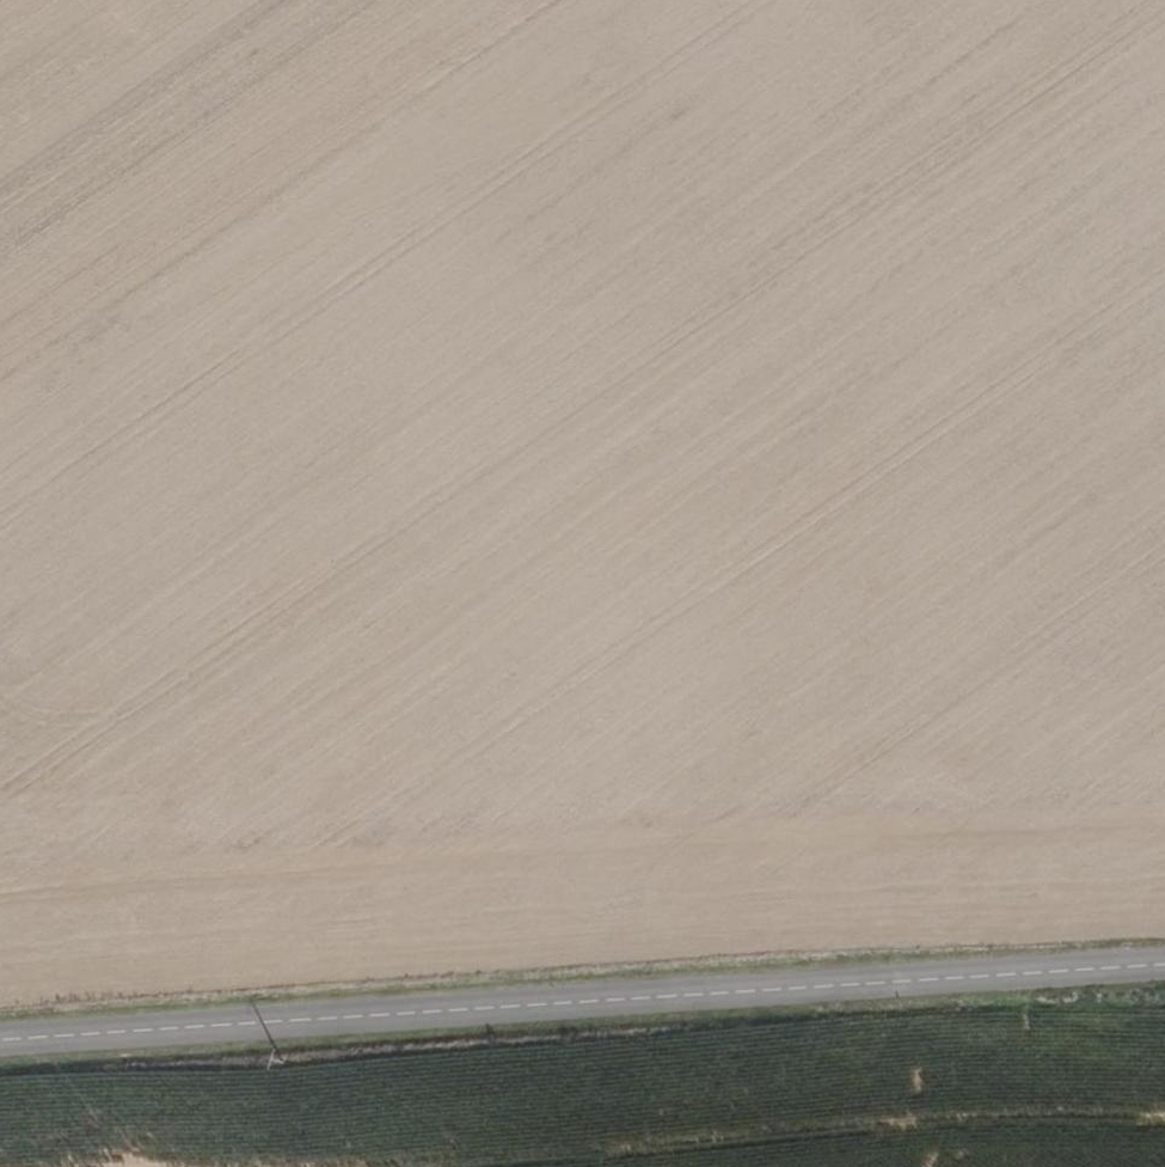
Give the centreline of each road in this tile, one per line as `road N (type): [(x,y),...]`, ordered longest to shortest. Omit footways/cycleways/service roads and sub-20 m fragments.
road 1 (tertiary): [(1164,963),(0,1040)]

